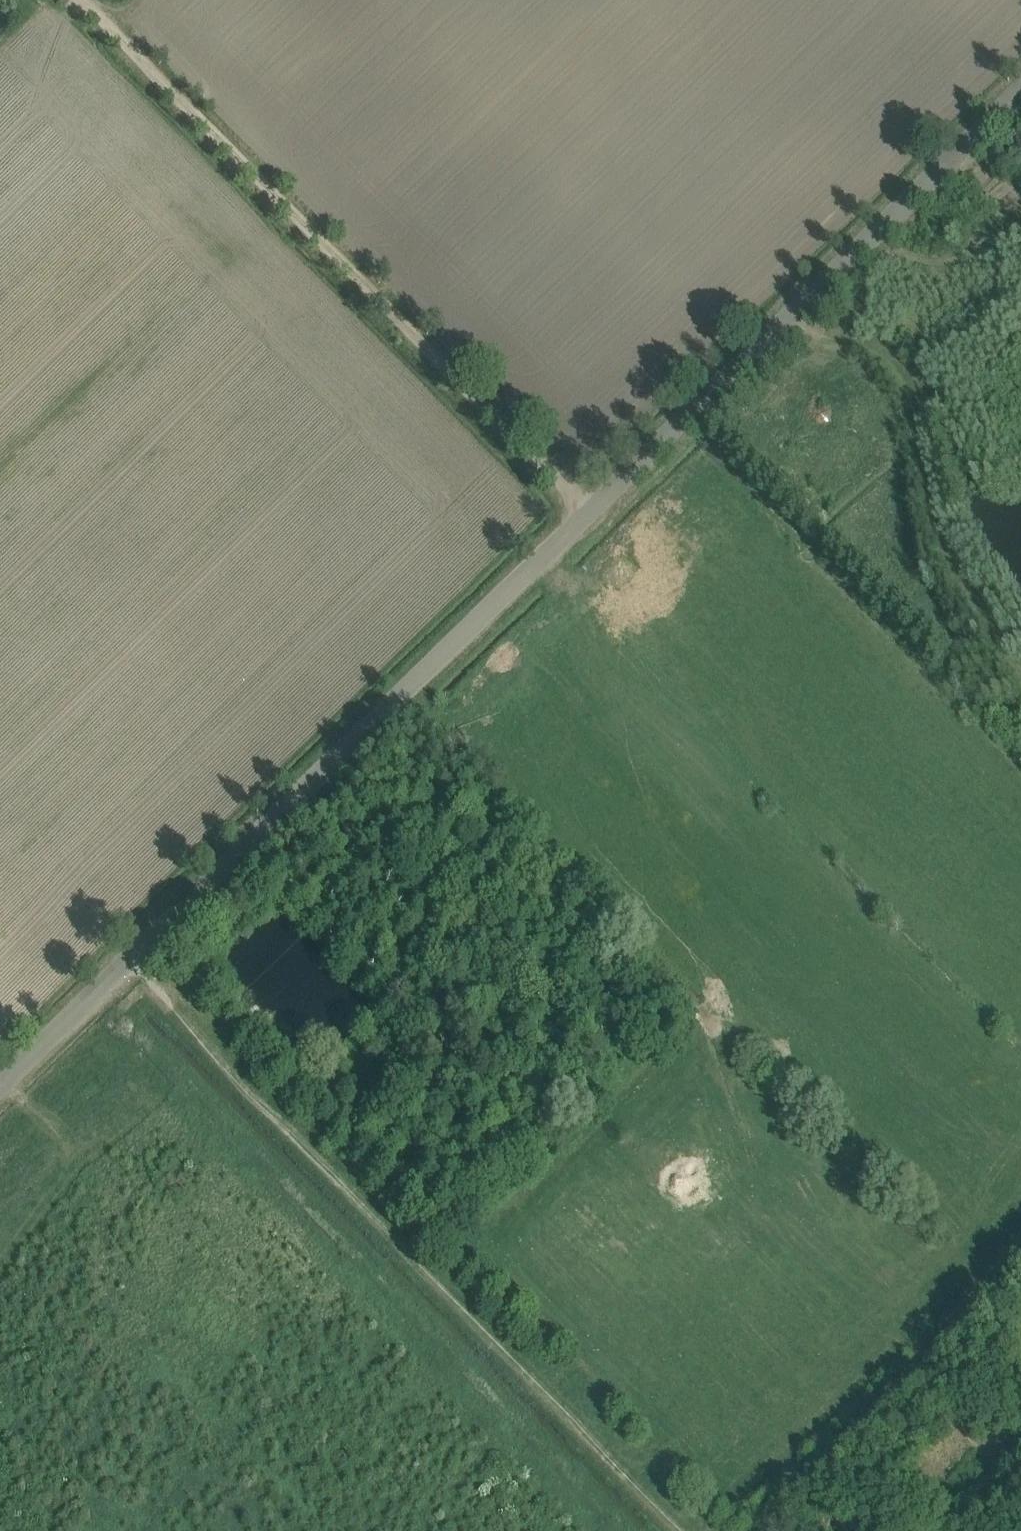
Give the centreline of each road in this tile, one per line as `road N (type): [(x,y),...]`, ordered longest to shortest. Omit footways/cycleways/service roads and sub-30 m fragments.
road 1 (unclassified): [(0,1087),(1020,89)]
road 2 (track): [(76,0),(583,515)]

